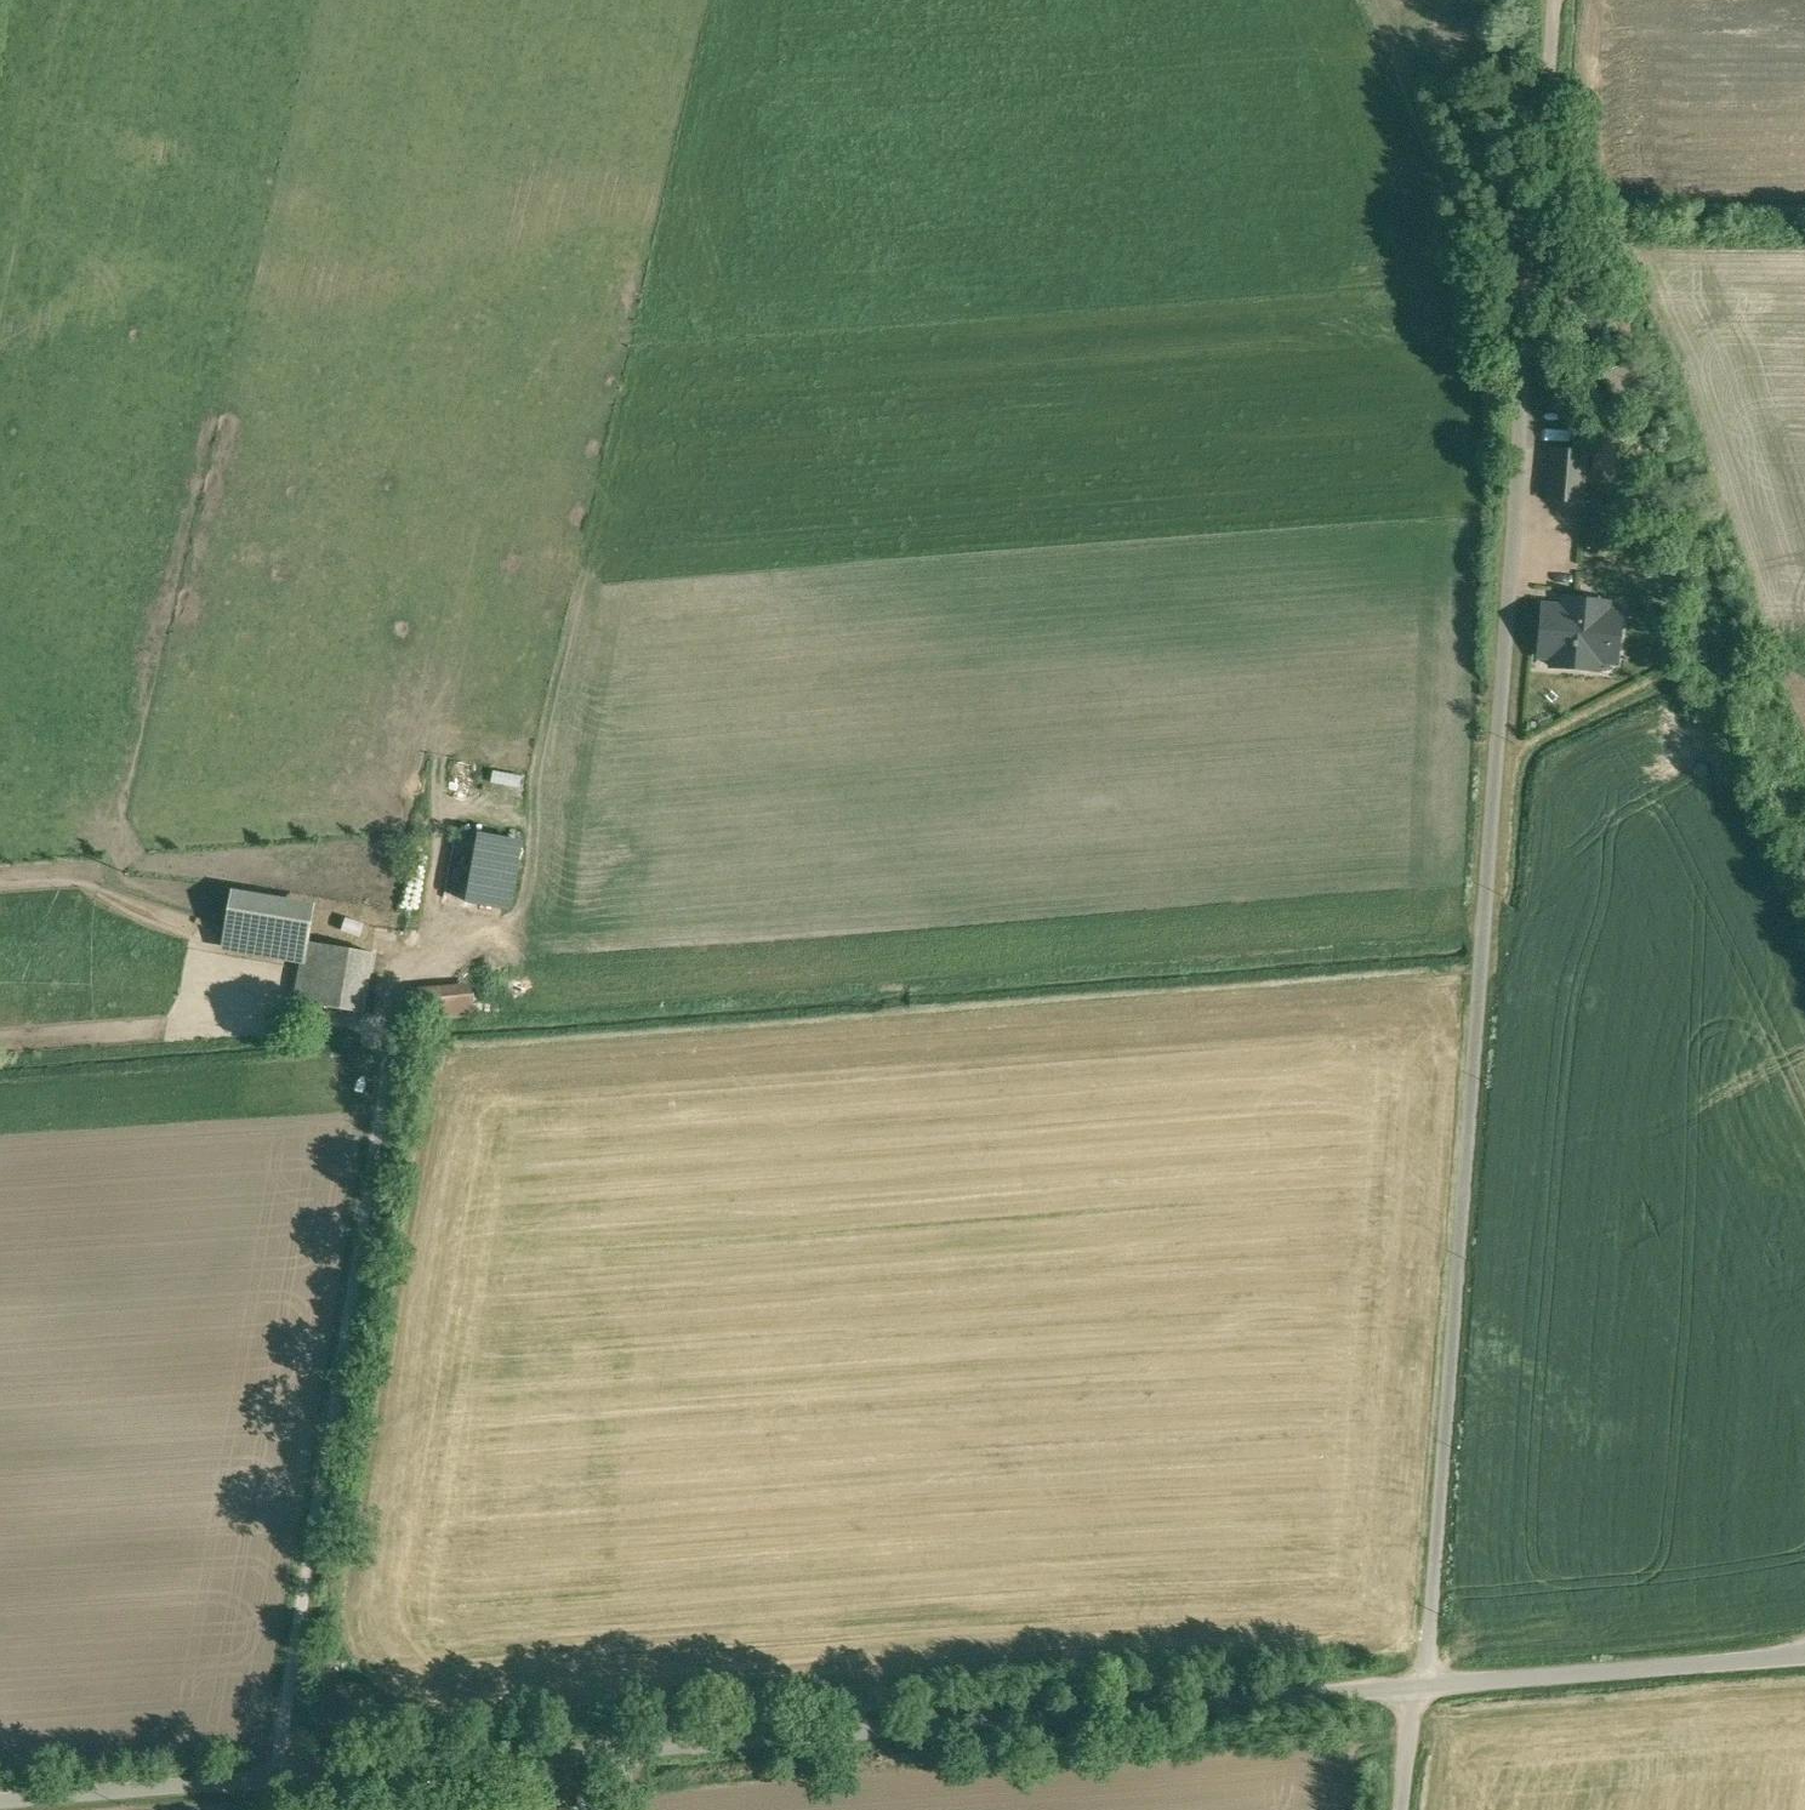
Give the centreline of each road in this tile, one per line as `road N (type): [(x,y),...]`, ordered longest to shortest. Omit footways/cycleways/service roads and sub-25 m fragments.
road 1 (unclassified): [(1422,1691),(0,1804)]
road 2 (unclassified): [(1422,1691),(1525,380)]
road 3 (unclassified): [(1804,1660),(1422,1691)]

